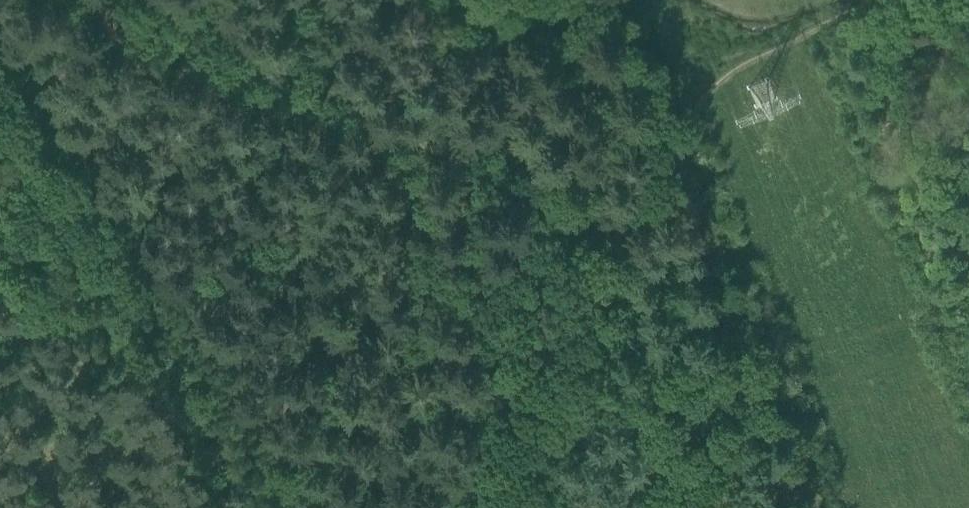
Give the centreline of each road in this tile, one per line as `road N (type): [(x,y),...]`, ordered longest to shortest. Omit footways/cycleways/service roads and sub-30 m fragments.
road 1 (track): [(594,222),(75,0)]
road 2 (track): [(968,16),(812,23),(723,68),(594,222)]
road 3 (track): [(594,222),(495,436),(484,507)]

